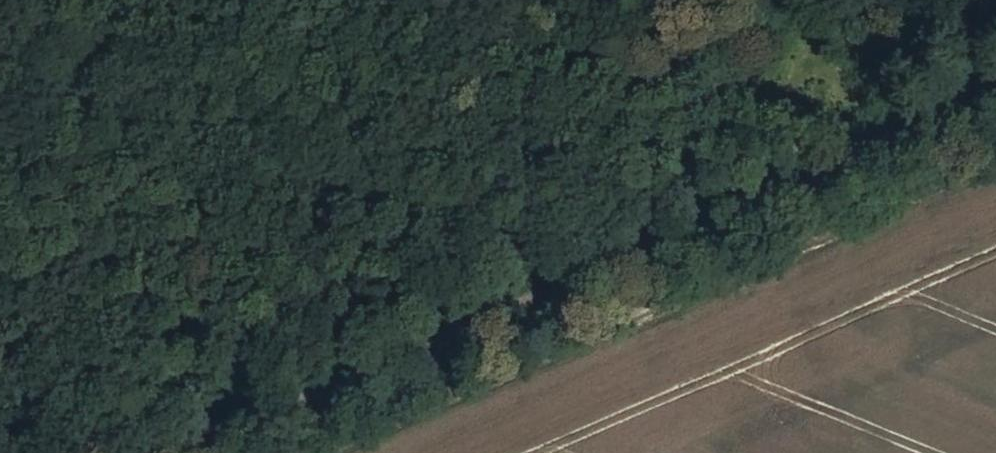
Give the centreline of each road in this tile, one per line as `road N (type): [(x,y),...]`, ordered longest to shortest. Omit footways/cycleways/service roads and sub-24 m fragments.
road 1 (track): [(995,97),(182,452)]
road 2 (track): [(319,0),(878,145)]

